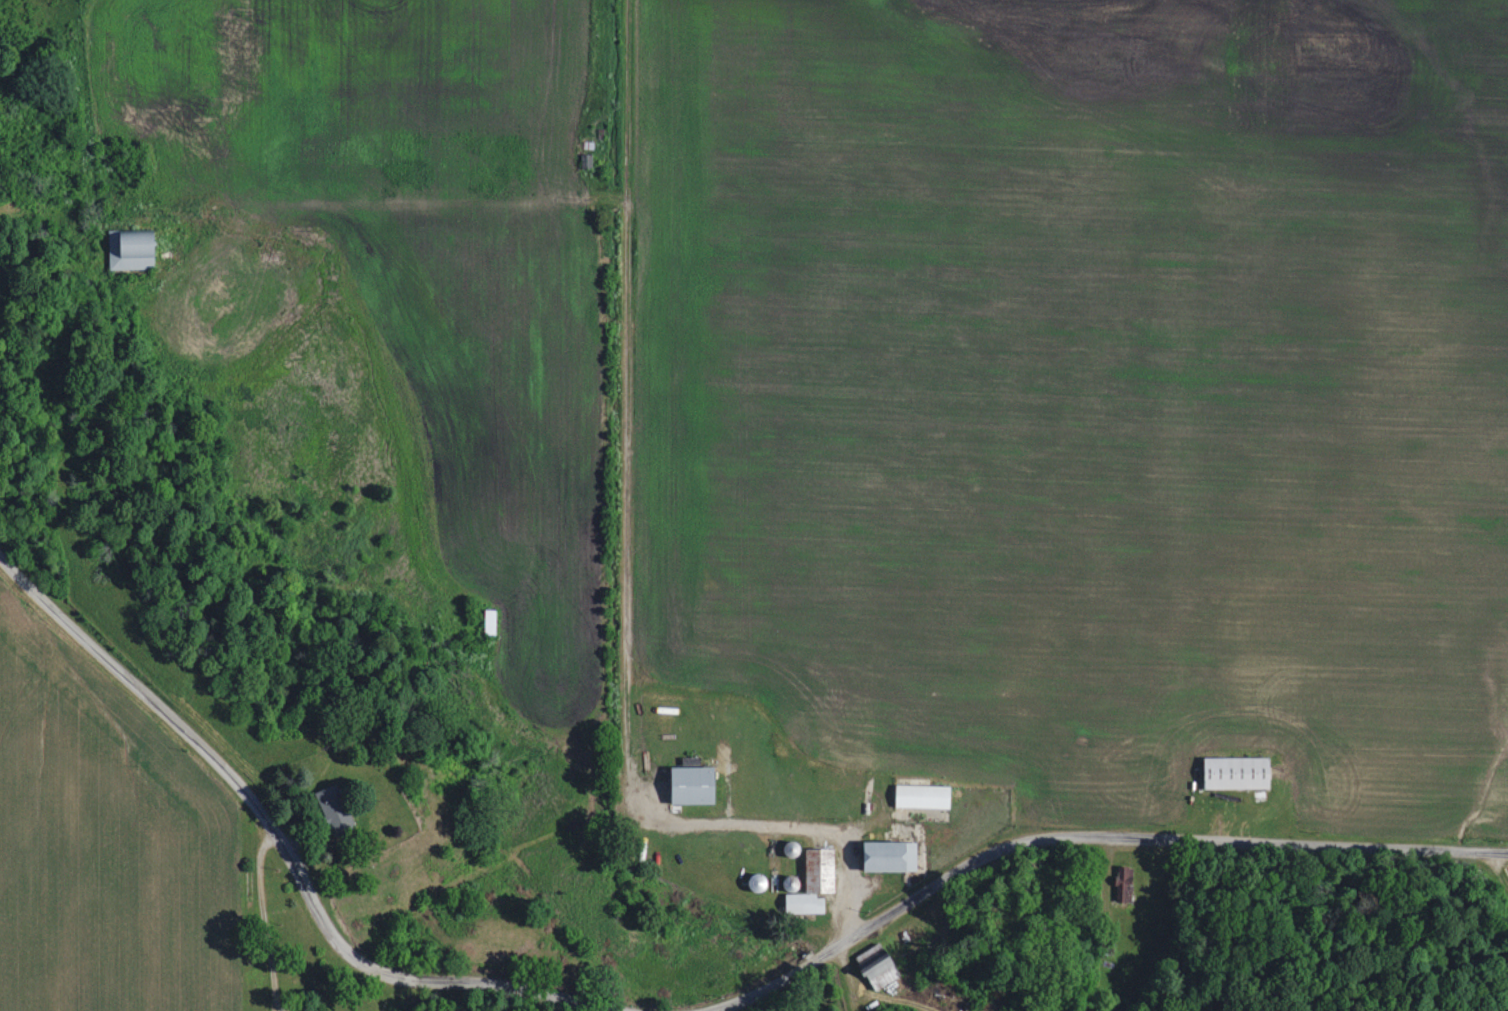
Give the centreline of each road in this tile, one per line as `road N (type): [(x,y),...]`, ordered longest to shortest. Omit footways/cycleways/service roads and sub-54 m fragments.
road 1 (residential): [(709,1010),(770,984),(981,856),(1034,838),(1507,853)]
road 2 (residential): [(0,555),(216,759),(290,850),(331,937),(353,960),(386,975),(513,985),(604,1010)]

